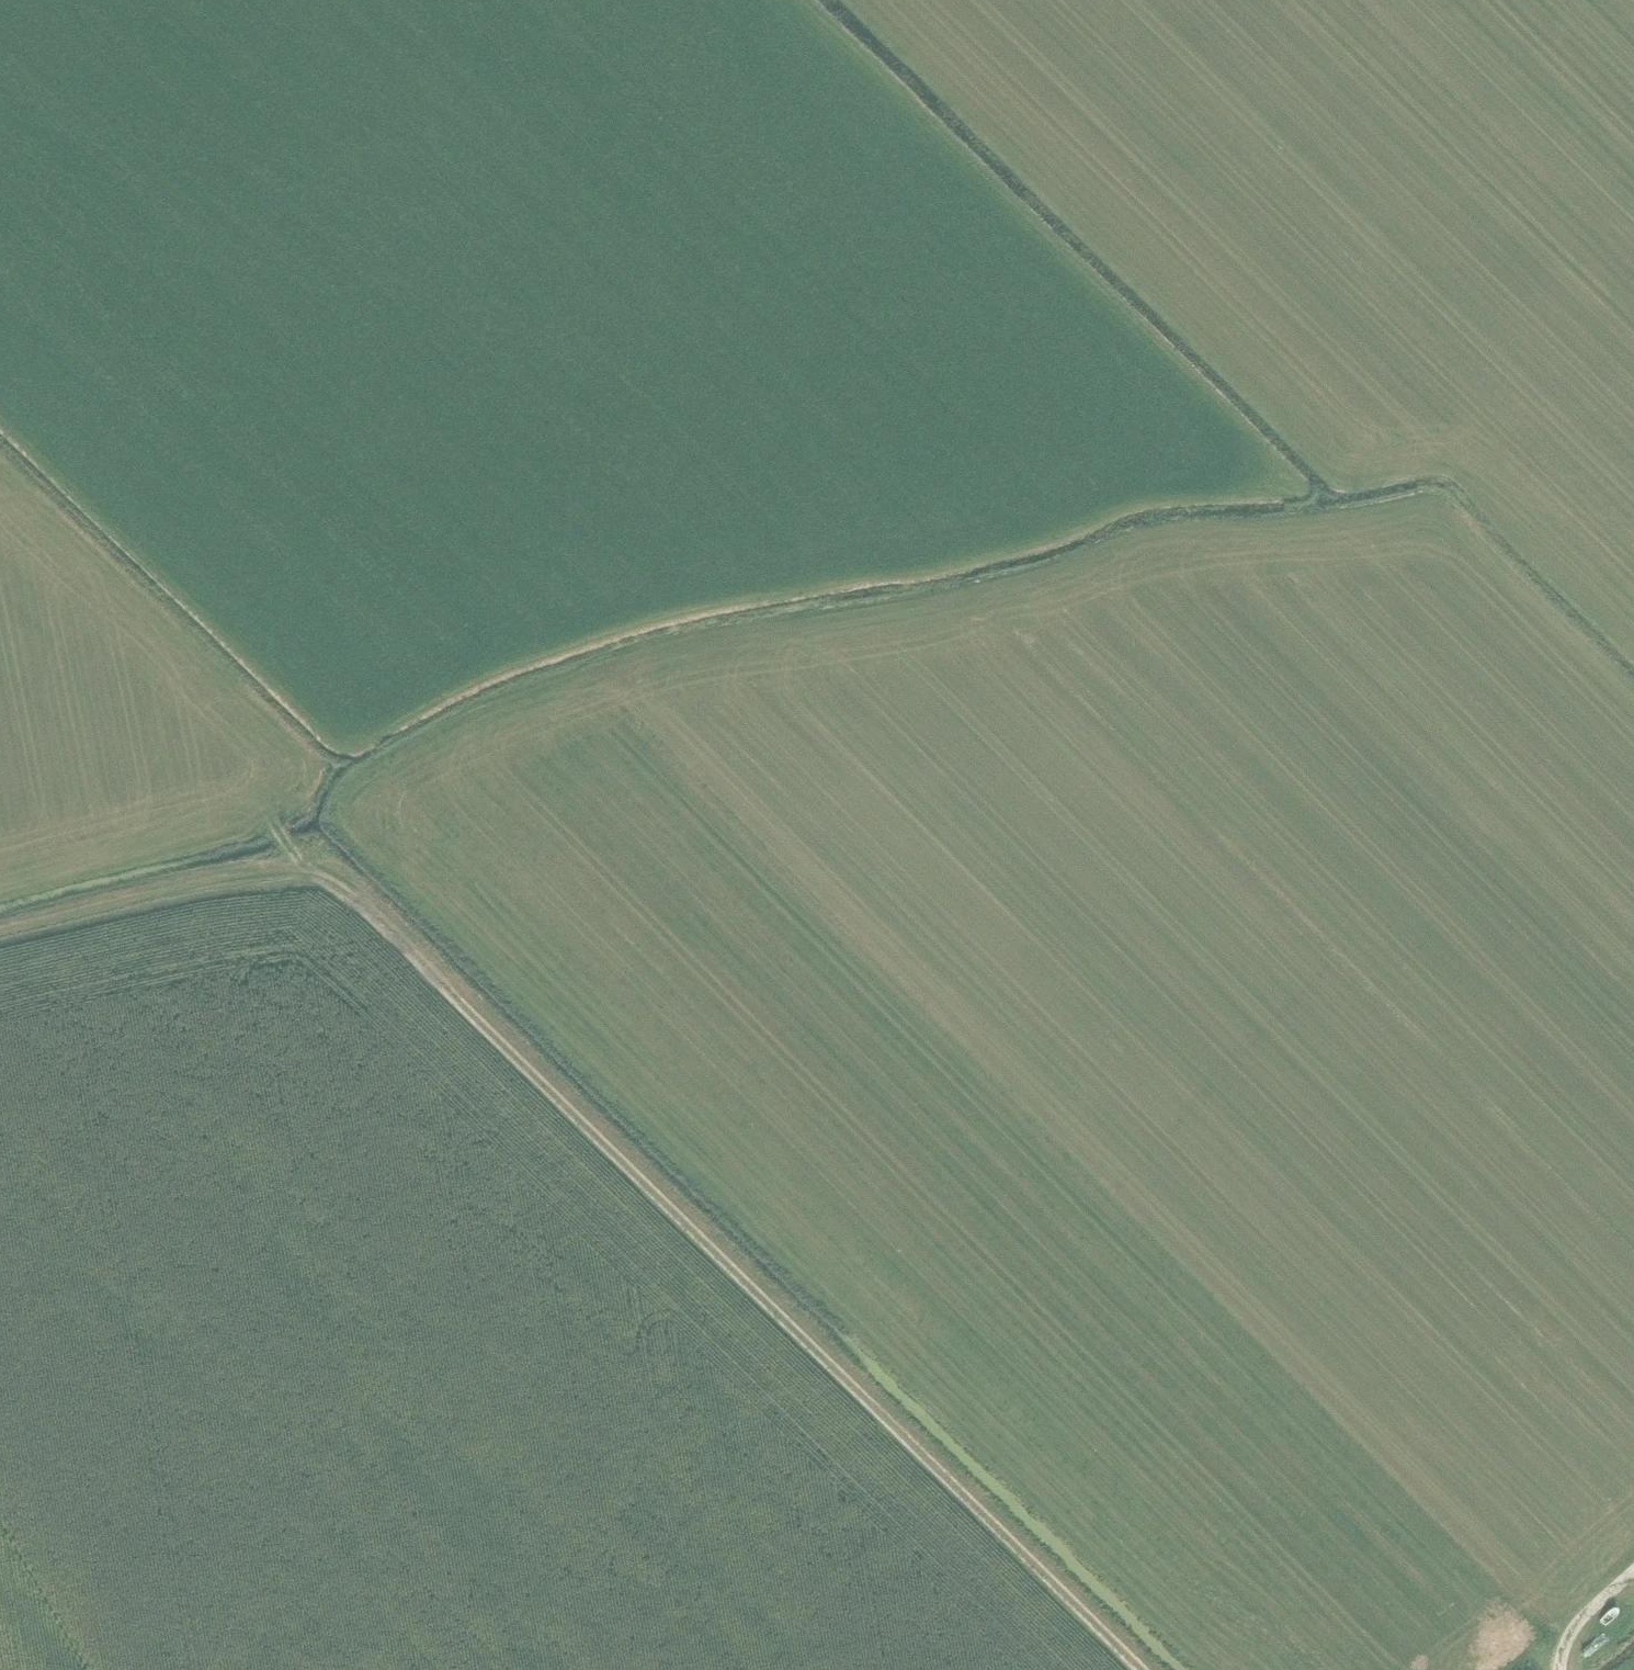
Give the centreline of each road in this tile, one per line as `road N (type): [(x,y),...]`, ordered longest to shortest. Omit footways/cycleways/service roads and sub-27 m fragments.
road 1 (track): [(1138,1669),(267,821)]
road 2 (unclassified): [(1560,1669),(1573,1630),(1633,1572)]

